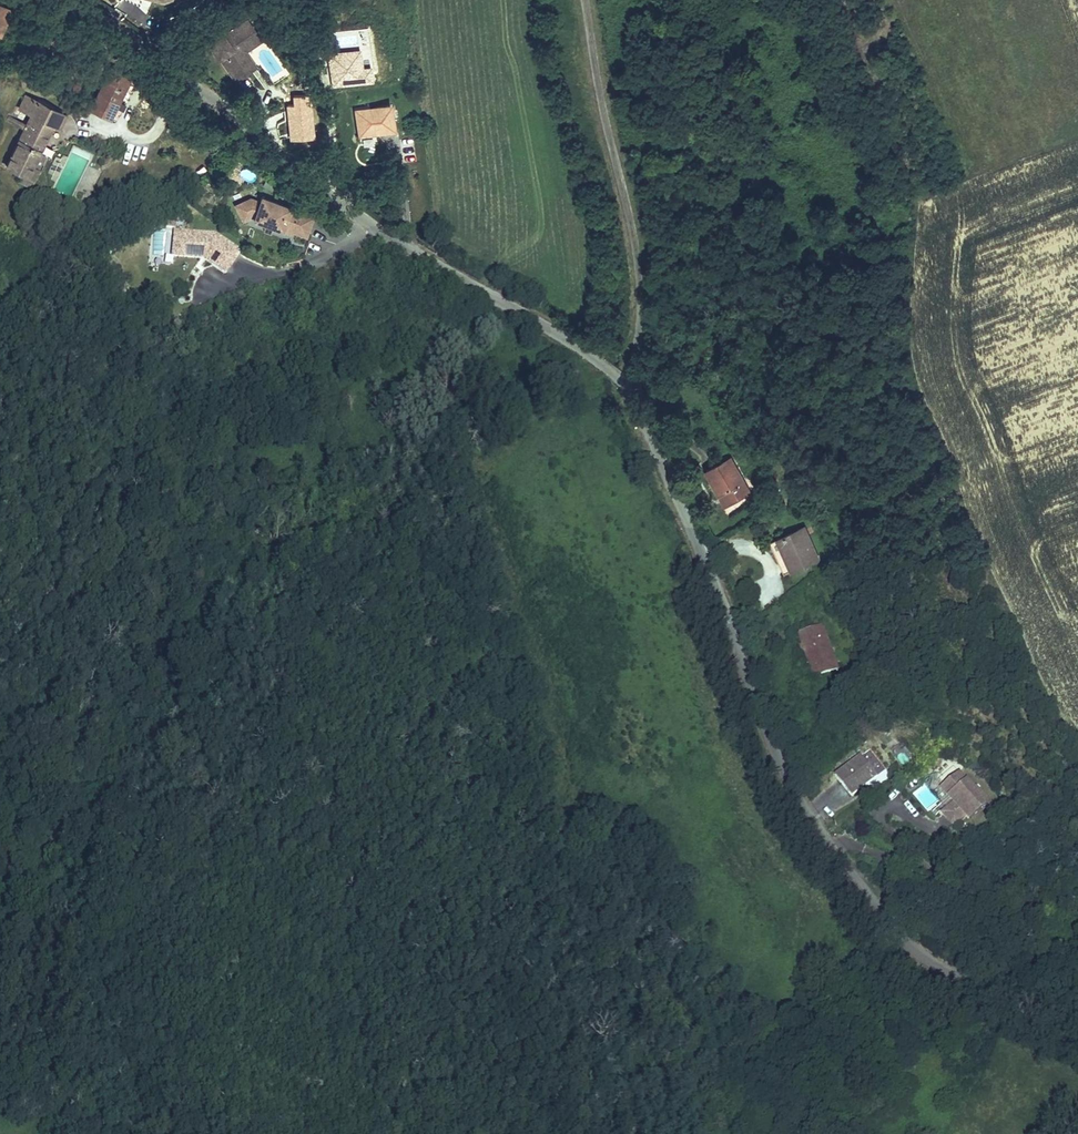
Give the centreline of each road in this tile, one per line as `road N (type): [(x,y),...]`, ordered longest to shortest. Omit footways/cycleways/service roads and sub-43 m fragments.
road 1 (residential): [(1077,1024),(924,956),(813,821),(625,385)]
road 2 (unclassified): [(625,385),(355,208),(92,0)]

